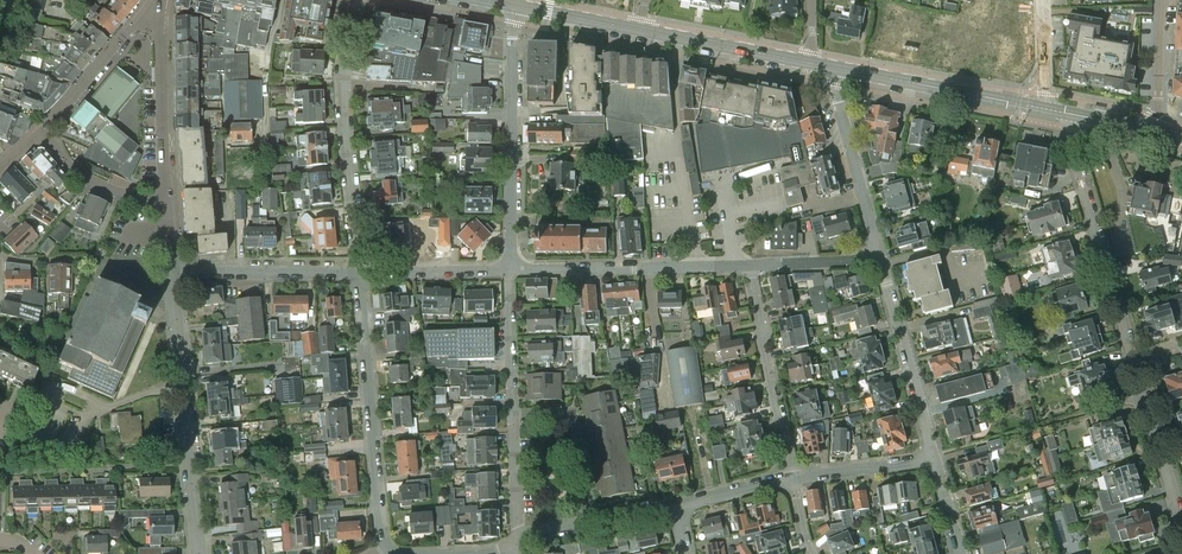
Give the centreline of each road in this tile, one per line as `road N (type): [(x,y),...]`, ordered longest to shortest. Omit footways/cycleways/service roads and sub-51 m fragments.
road 1 (residential): [(1084,188),(1181,519)]
road 2 (tertiary): [(201,553),(174,272)]
road 3 (residential): [(387,550),(358,273)]
road 4 (residential): [(509,5),(510,270)]
road 5 (residential): [(358,273),(341,67),(351,18)]
road 6 (residential): [(510,270),(748,265)]
road 7 (residential): [(792,479),(748,265)]
road 8 (primary): [(1044,109),(837,69)]
road 9 (residential): [(881,260),(936,459)]
road 10 (unclassified): [(837,69),(838,105),(881,260)]
road 11 (tertiary): [(168,205),(158,10)]
road 12 (residential): [(174,272),(358,273)]
road 13 (primary): [(809,63),(640,30)]
road 14 (residential): [(594,523),(572,414),(512,414)]
road 15 (residential): [(158,10),(144,15),(40,131)]
road 16 (residential): [(358,273),(510,270)]
road 17 (residential): [(40,131),(99,185),(168,205)]
road 18 (residential): [(792,479),(936,459)]
road 19 (residential): [(510,270),(512,414)]
road 20 (primary): [(640,30),(509,5)]
road 21 (residential): [(748,265),(881,260)]
road 22 (residential): [(1162,0),(1155,132)]
road 23 (residential): [(512,414),(518,543)]

